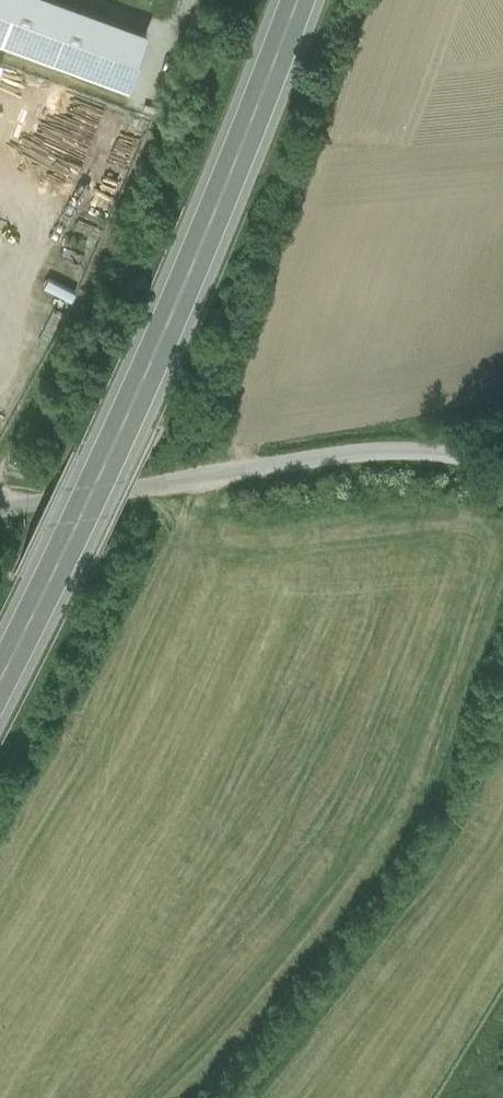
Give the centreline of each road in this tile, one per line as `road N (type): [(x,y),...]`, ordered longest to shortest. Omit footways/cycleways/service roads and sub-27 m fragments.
road 1 (primary): [(0,675),(114,433),(296,0)]
road 2 (residential): [(0,513),(353,454)]
road 3 (unclassified): [(353,454),(474,454),(502,462)]

